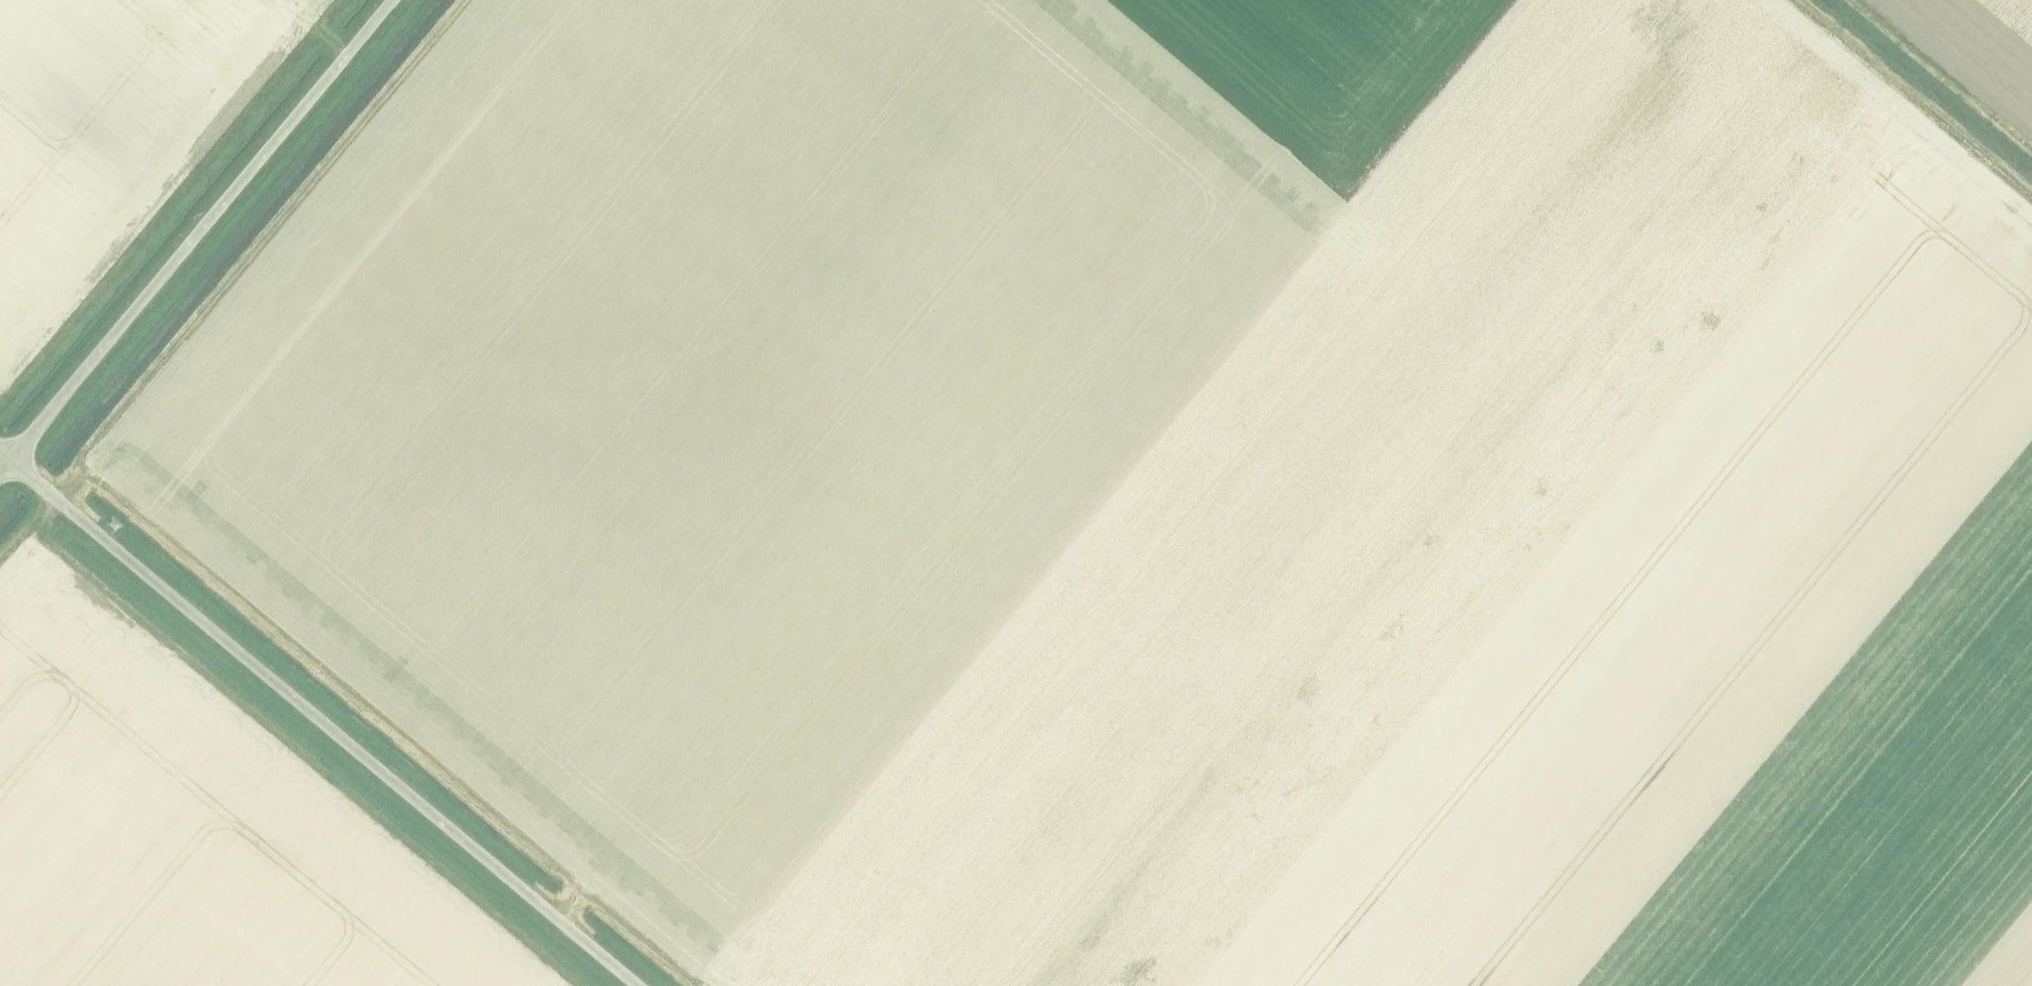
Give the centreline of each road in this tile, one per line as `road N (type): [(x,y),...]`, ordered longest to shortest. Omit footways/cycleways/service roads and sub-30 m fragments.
road 1 (unclassified): [(631,985),(7,462)]
road 2 (unclassified): [(7,462),(395,0)]

